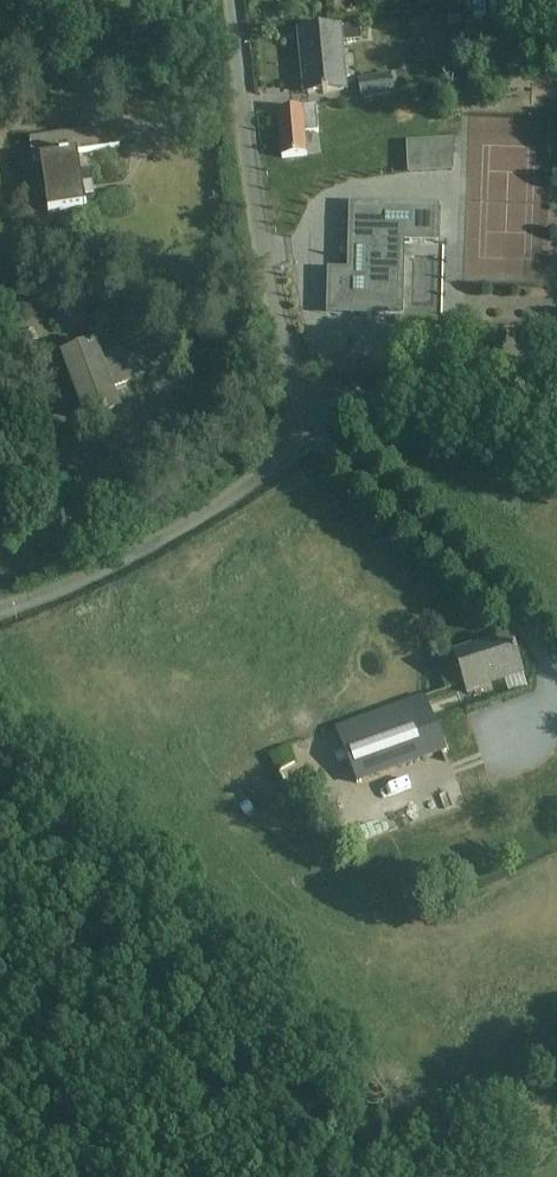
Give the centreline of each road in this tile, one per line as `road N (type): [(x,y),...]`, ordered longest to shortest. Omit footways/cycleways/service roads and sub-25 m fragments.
road 1 (unclassified): [(308,421),(237,161),(223,0)]
road 2 (unclassified): [(0,603),(192,530),(238,499),(308,421)]
road 3 (unclassified): [(556,440),(378,396),(342,395),(308,421)]

